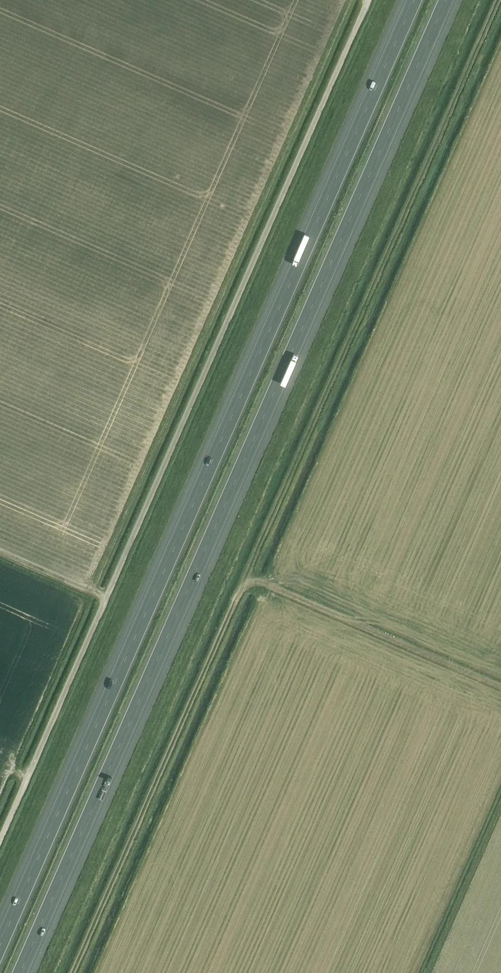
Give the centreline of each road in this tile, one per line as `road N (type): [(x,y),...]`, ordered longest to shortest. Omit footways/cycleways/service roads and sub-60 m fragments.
road 1 (motorway): [(20,972),(447,0)]
road 2 (motorway): [(415,0),(0,947)]
road 3 (unclassified): [(369,0),(27,778)]

